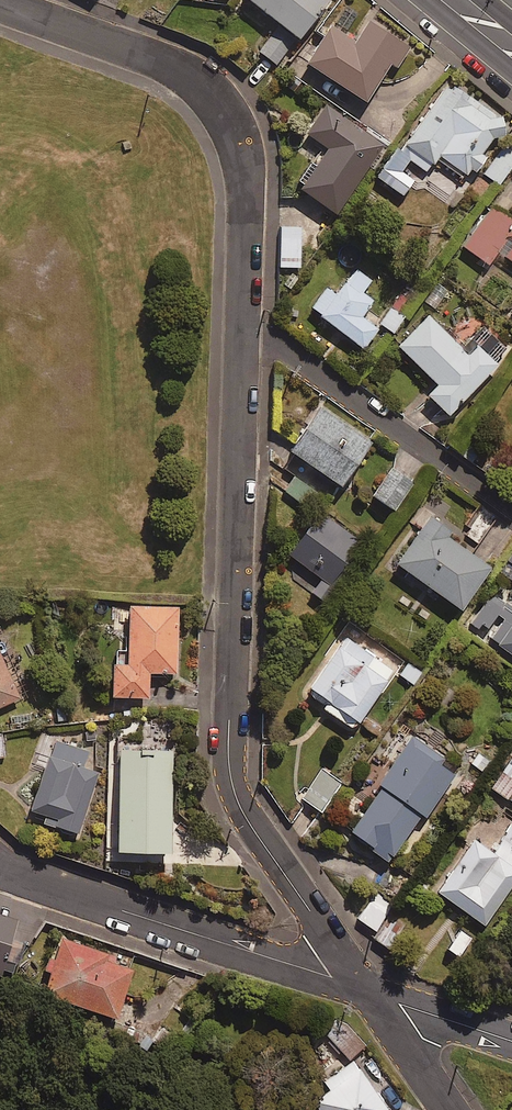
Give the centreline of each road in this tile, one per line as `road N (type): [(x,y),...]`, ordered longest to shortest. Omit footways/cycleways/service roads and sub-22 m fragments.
road 1 (residential): [(375,996),(248,817),(230,770),(242,324)]
road 2 (residential): [(242,324),(250,162),(237,121),(187,67),(3,0)]
road 3 (residential): [(375,996),(0,871)]
road 4 (residential): [(511,515),(242,324)]
road 5 (residential): [(511,1039),(375,996)]
road 6 (residential): [(453,1109),(375,996)]

